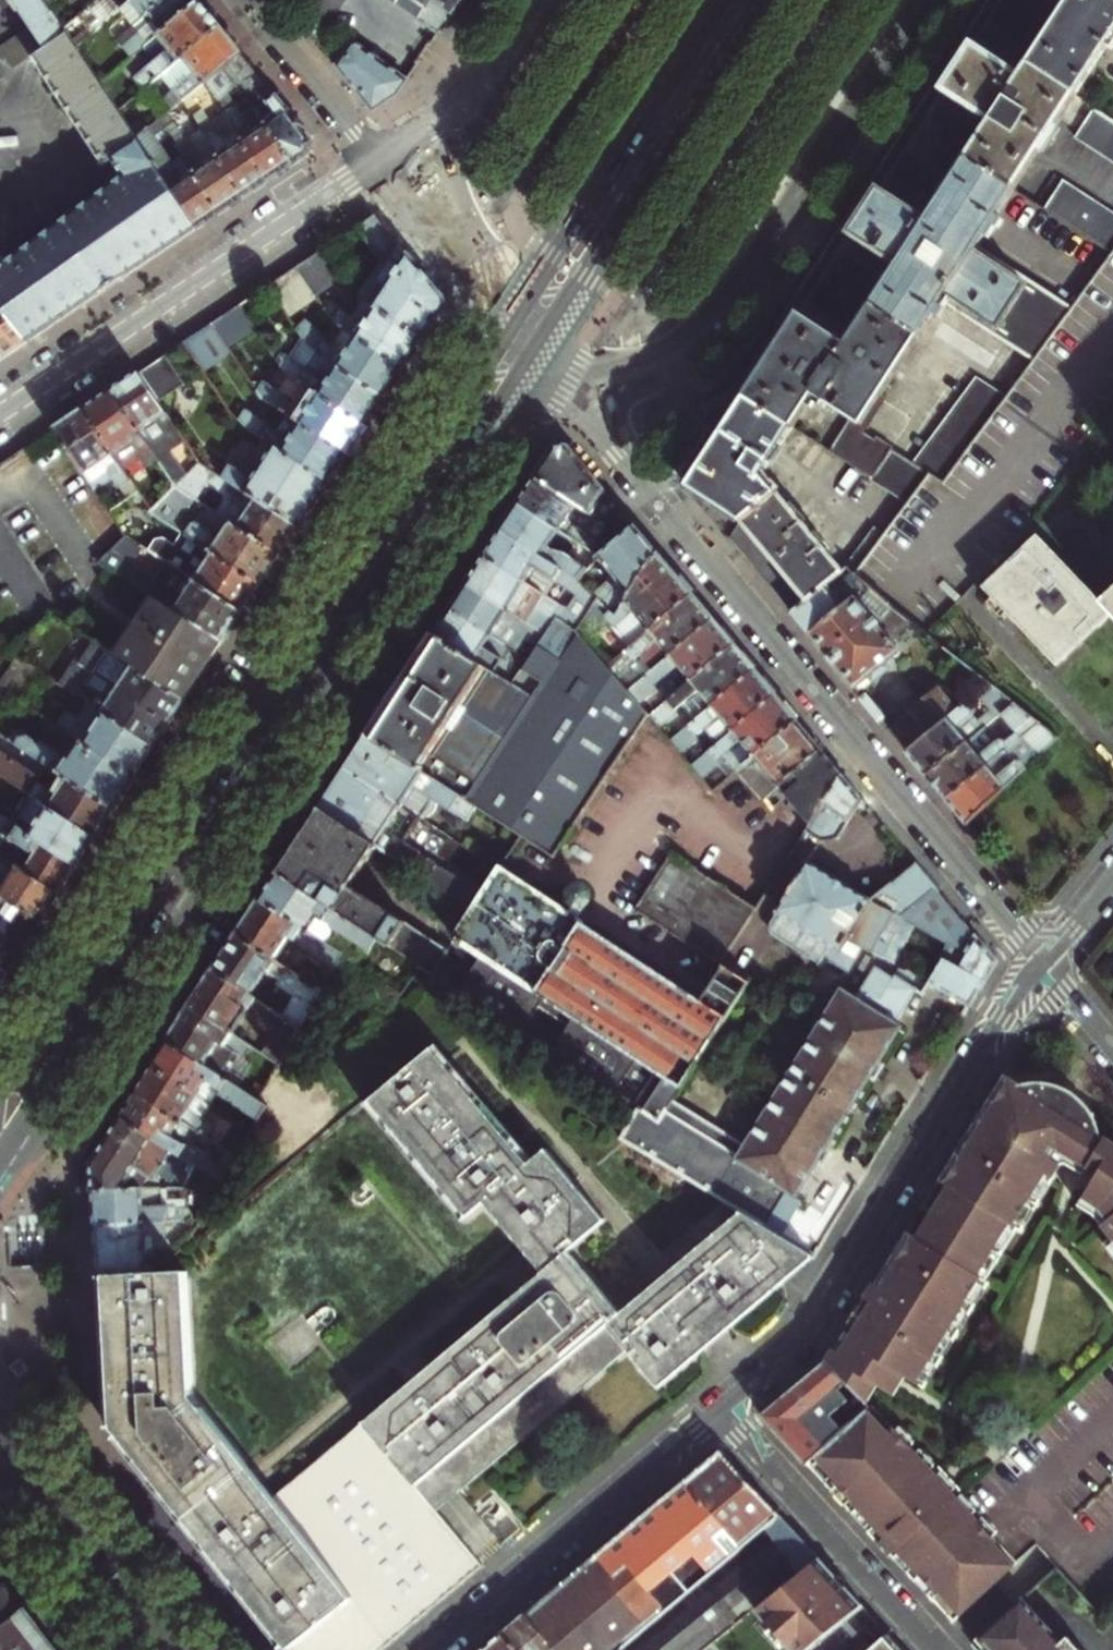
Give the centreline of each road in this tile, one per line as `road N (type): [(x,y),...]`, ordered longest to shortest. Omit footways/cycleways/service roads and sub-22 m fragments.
road 1 (secondary): [(0,1163),(85,1059),(504,409),(565,389)]
road 2 (secondary): [(507,320),(64,1016),(0,1097)]
road 3 (residential): [(565,389),(1041,960)]
road 4 (secondary): [(565,389),(667,366),(718,332),(934,0)]
road 5 (residential): [(719,1409),(809,1330),(1041,960)]
road 6 (tertiary): [(410,181),(353,183),(0,413)]
road 7 (residential): [(432,1649),(719,1409)]
road 8 (residential): [(719,1409),(939,1649)]
road 9 (residential): [(245,0),(366,147),(410,181)]
road 10 (secondary): [(548,0),(410,181)]
road 11 (secondary): [(410,181),(419,213),(507,320)]
road 12 (secondary): [(86,1527),(0,1383)]
road 13 (secondary): [(41,1525),(144,1649)]
road 14 (secondary): [(190,1649),(86,1527)]
road 15 (secondary): [(86,1527),(0,1428)]

